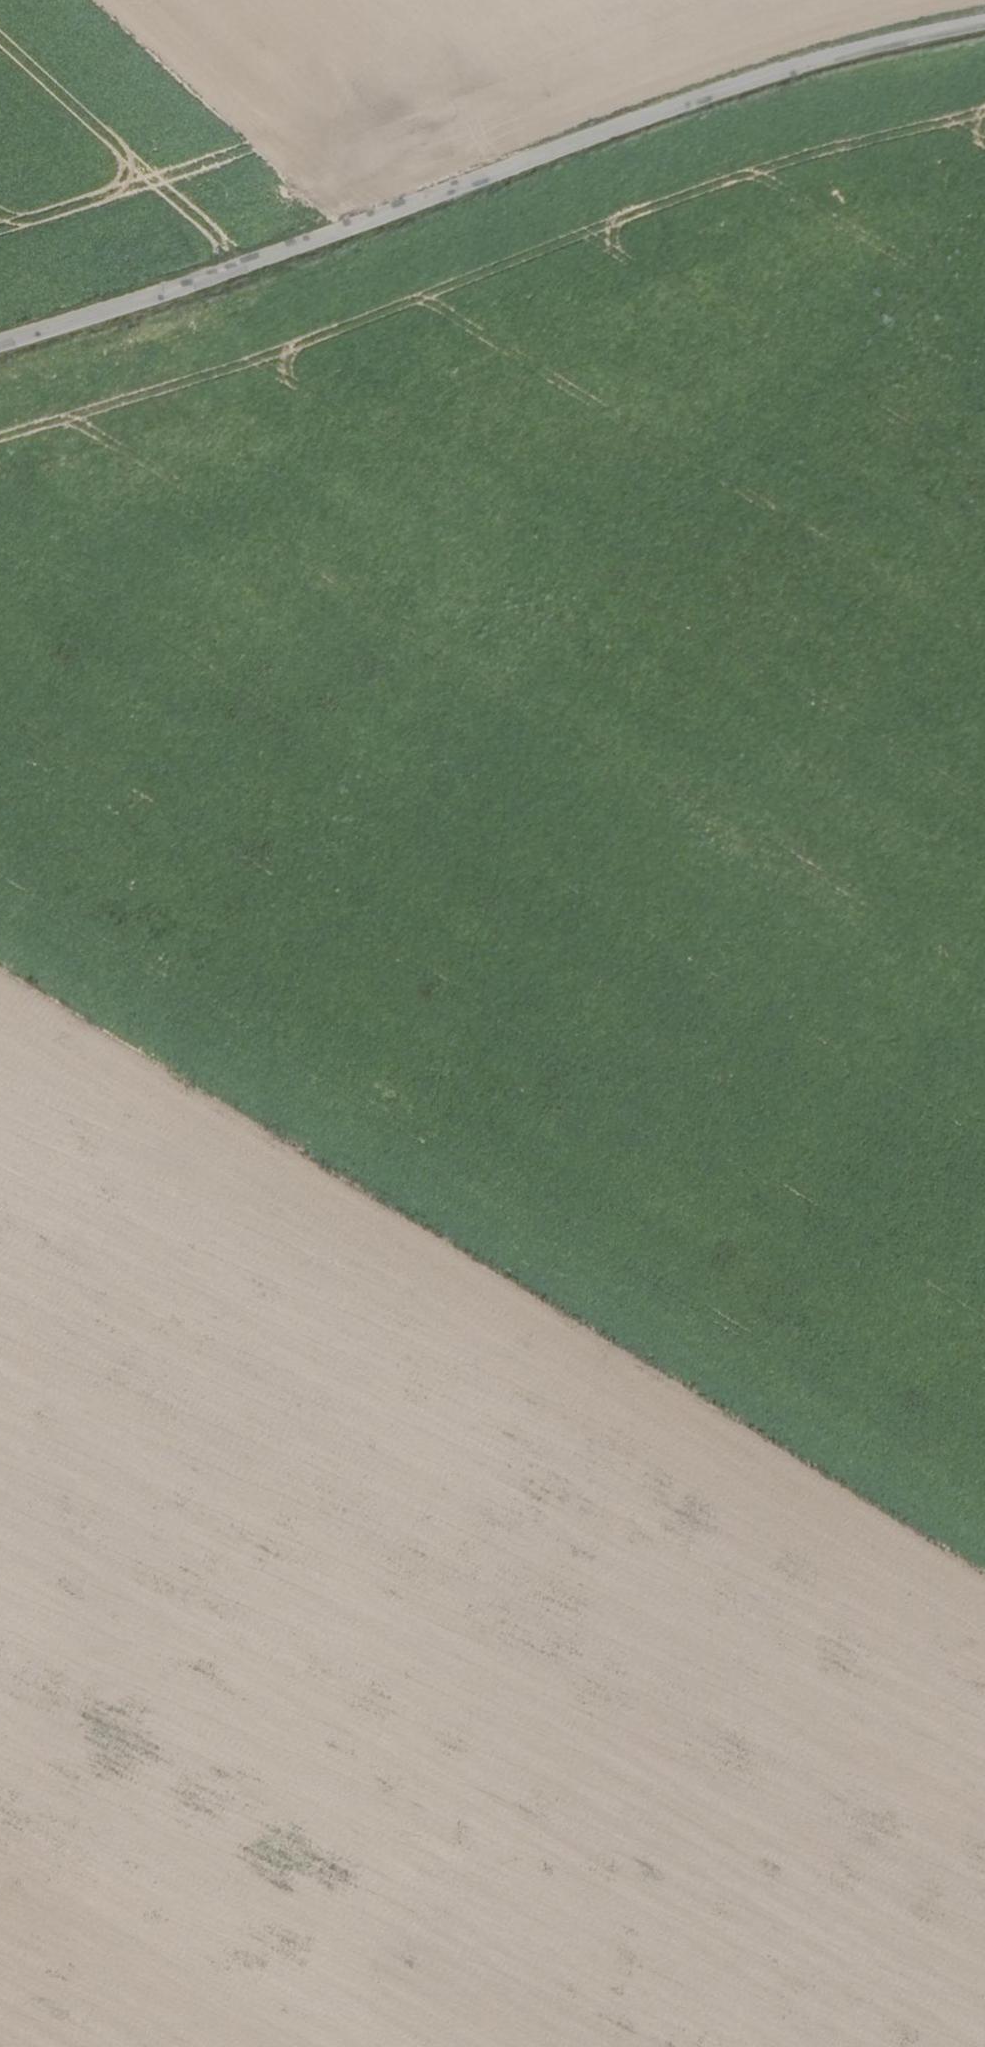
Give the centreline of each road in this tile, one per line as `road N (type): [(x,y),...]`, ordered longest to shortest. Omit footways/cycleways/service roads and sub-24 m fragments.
road 1 (unclassified): [(0,344),(333,234),(778,70),(984,22)]

